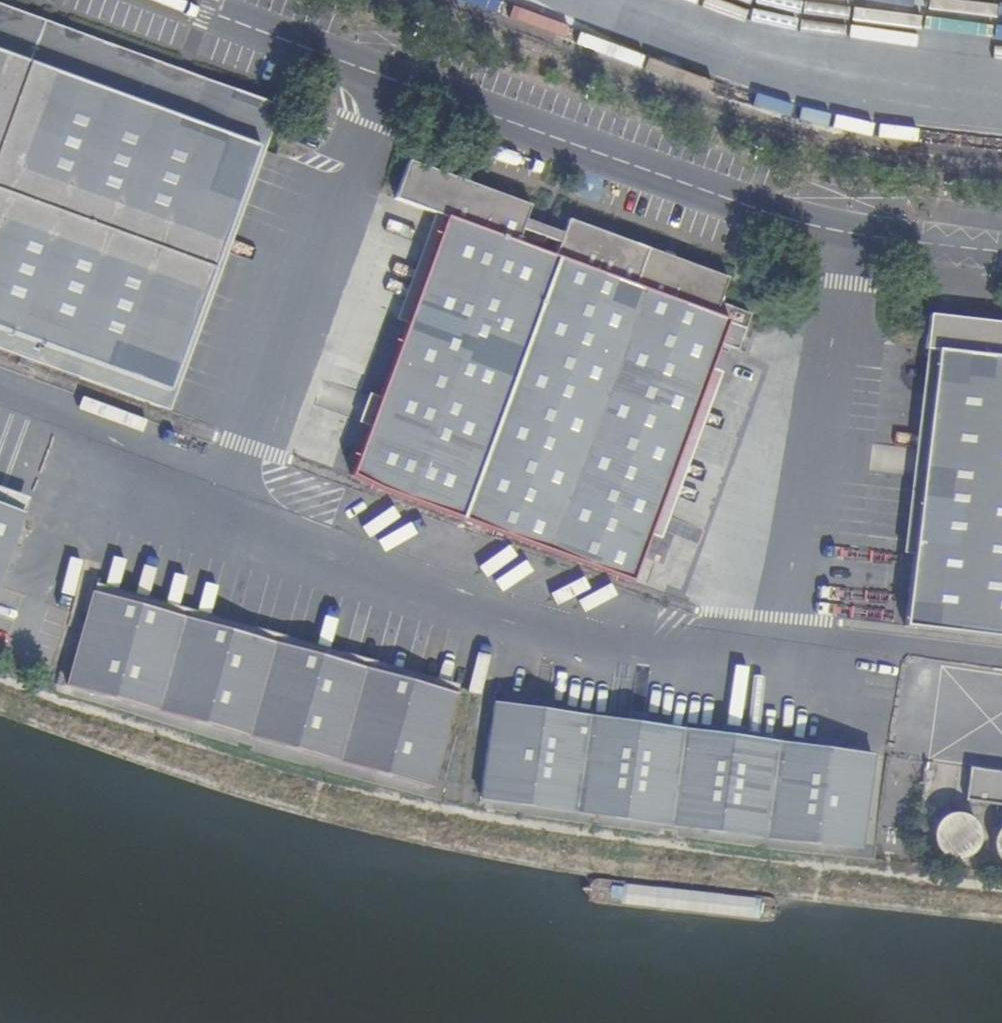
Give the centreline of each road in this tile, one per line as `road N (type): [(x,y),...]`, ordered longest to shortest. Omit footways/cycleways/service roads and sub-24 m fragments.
road 1 (unclassified): [(774,666),(615,652),(0,423)]
road 2 (unclassified): [(174,0),(764,215),(855,238)]
road 3 (unclassified): [(855,238),(774,666)]
road 4 (unclassified): [(1001,688),(774,666)]
road 5 (unclassified): [(855,238),(1001,255)]

